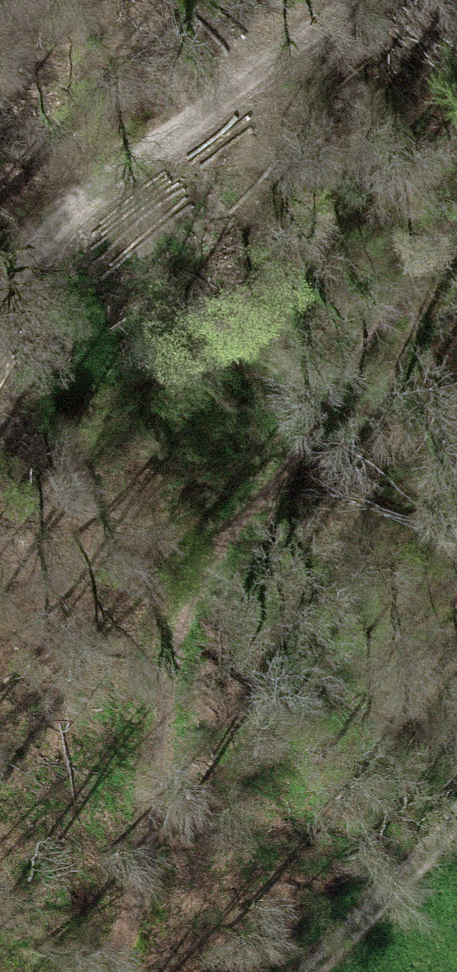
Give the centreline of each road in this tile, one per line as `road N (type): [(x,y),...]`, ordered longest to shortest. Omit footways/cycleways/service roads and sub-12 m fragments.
road 1 (track): [(456,209),(175,609),(155,671),(148,737),(154,855),(143,910),(116,971)]
road 2 (track): [(0,334),(47,237),(97,193),(374,0)]
road 3 (track): [(260,971),(456,772)]

